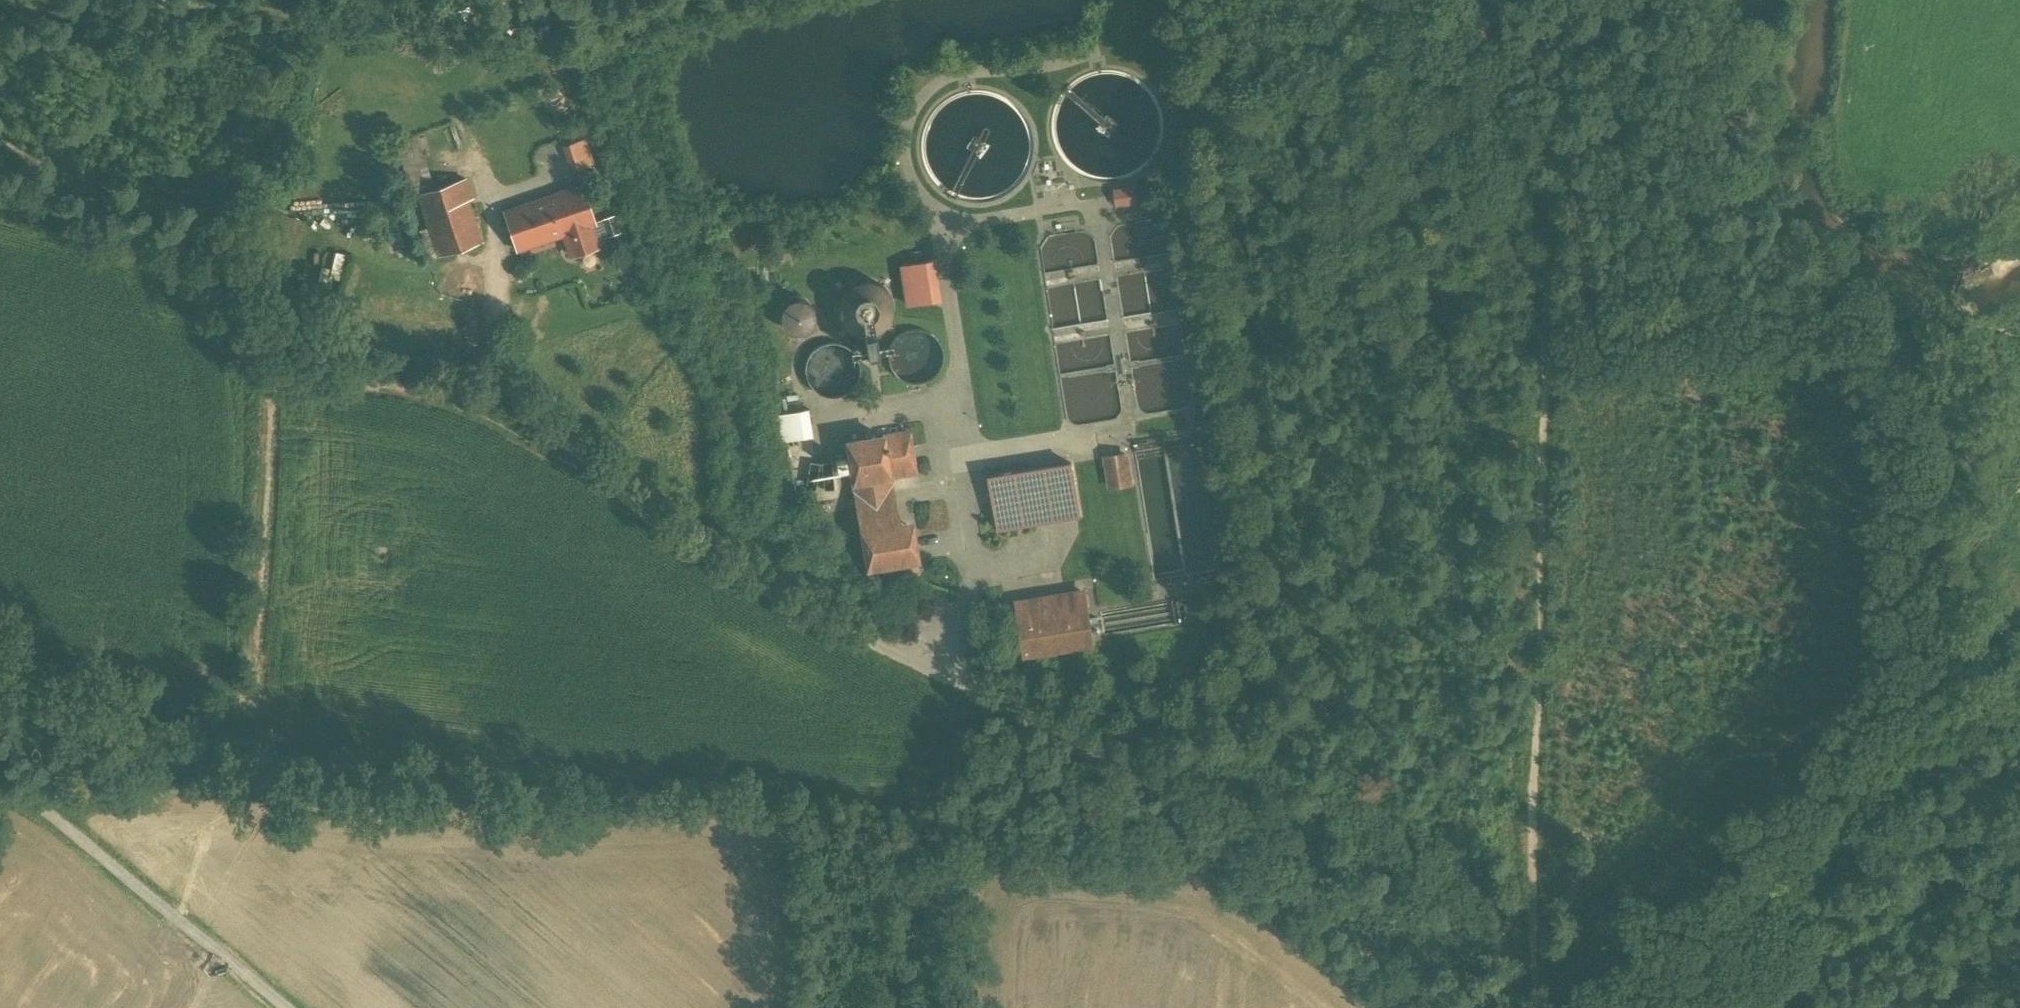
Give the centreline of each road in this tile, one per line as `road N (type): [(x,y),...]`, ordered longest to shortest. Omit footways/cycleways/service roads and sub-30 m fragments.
road 1 (track): [(1487,0),(1497,120),(1556,210),(1544,302),(1534,1007)]
road 2 (residential): [(846,631),(1014,713),(1192,816),(1441,1007)]
road 3 (track): [(291,1007),(54,817),(0,798)]

